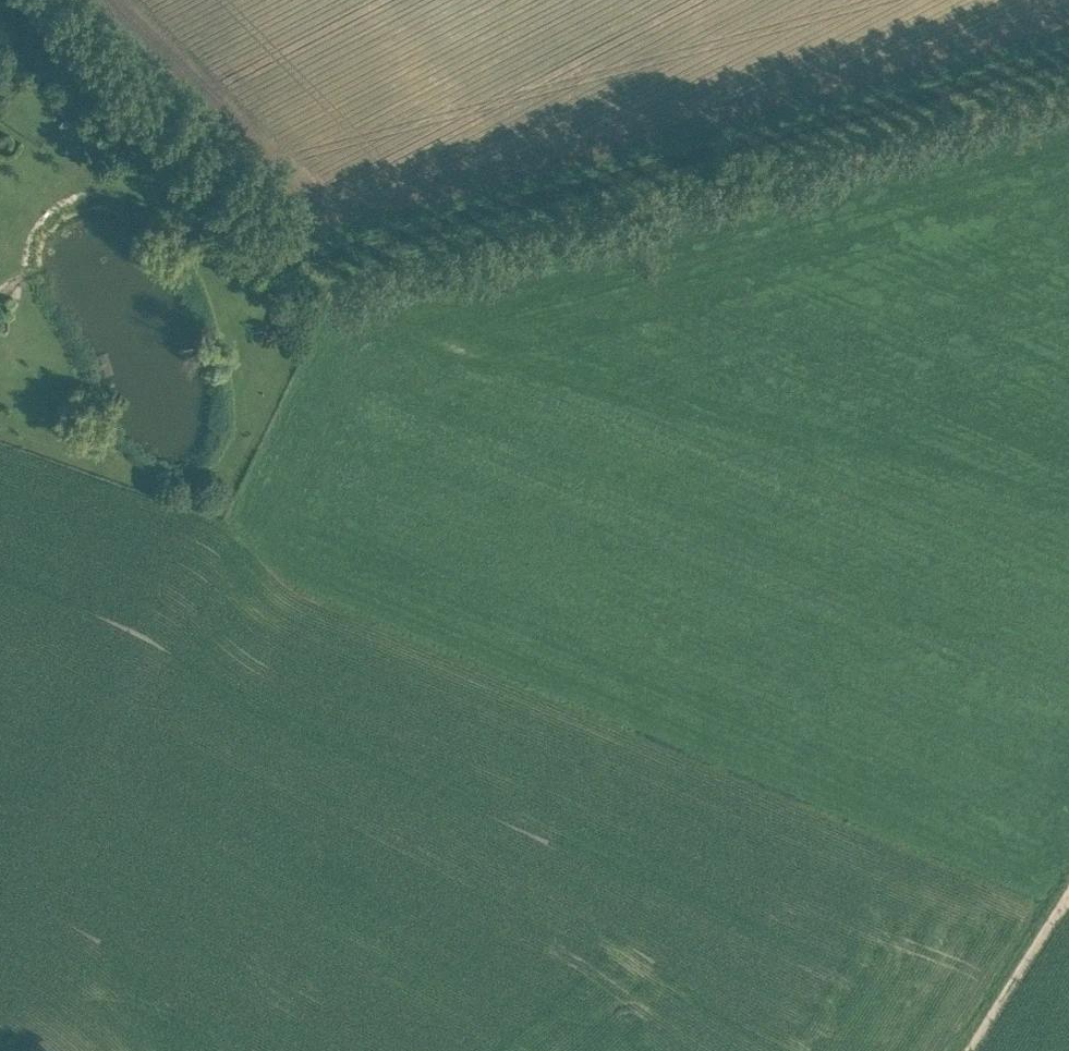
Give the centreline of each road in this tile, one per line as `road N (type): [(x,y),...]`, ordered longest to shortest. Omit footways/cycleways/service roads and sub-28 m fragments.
road 1 (track): [(1068,898),(972,1050)]

